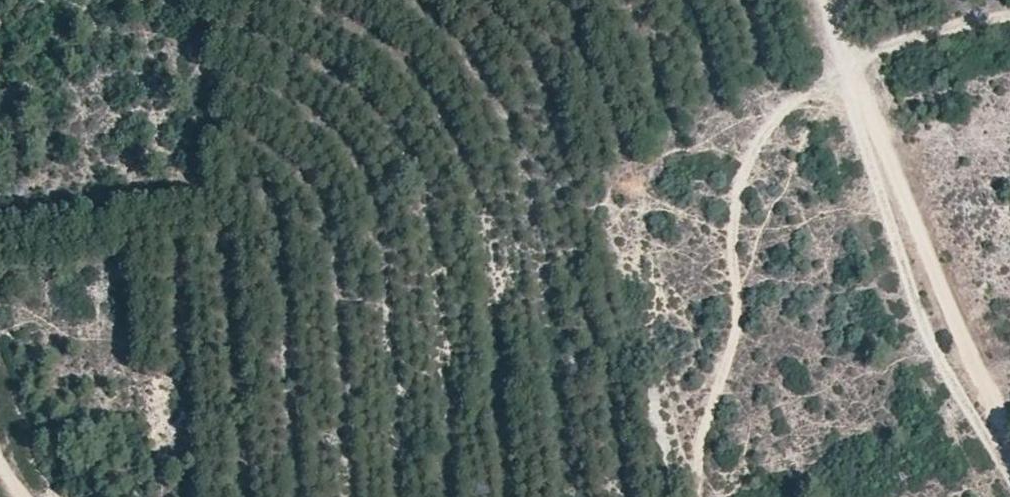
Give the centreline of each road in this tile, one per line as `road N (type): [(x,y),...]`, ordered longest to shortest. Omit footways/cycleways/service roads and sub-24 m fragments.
road 1 (track): [(1009,482),(931,343),(874,174),(828,0)]

